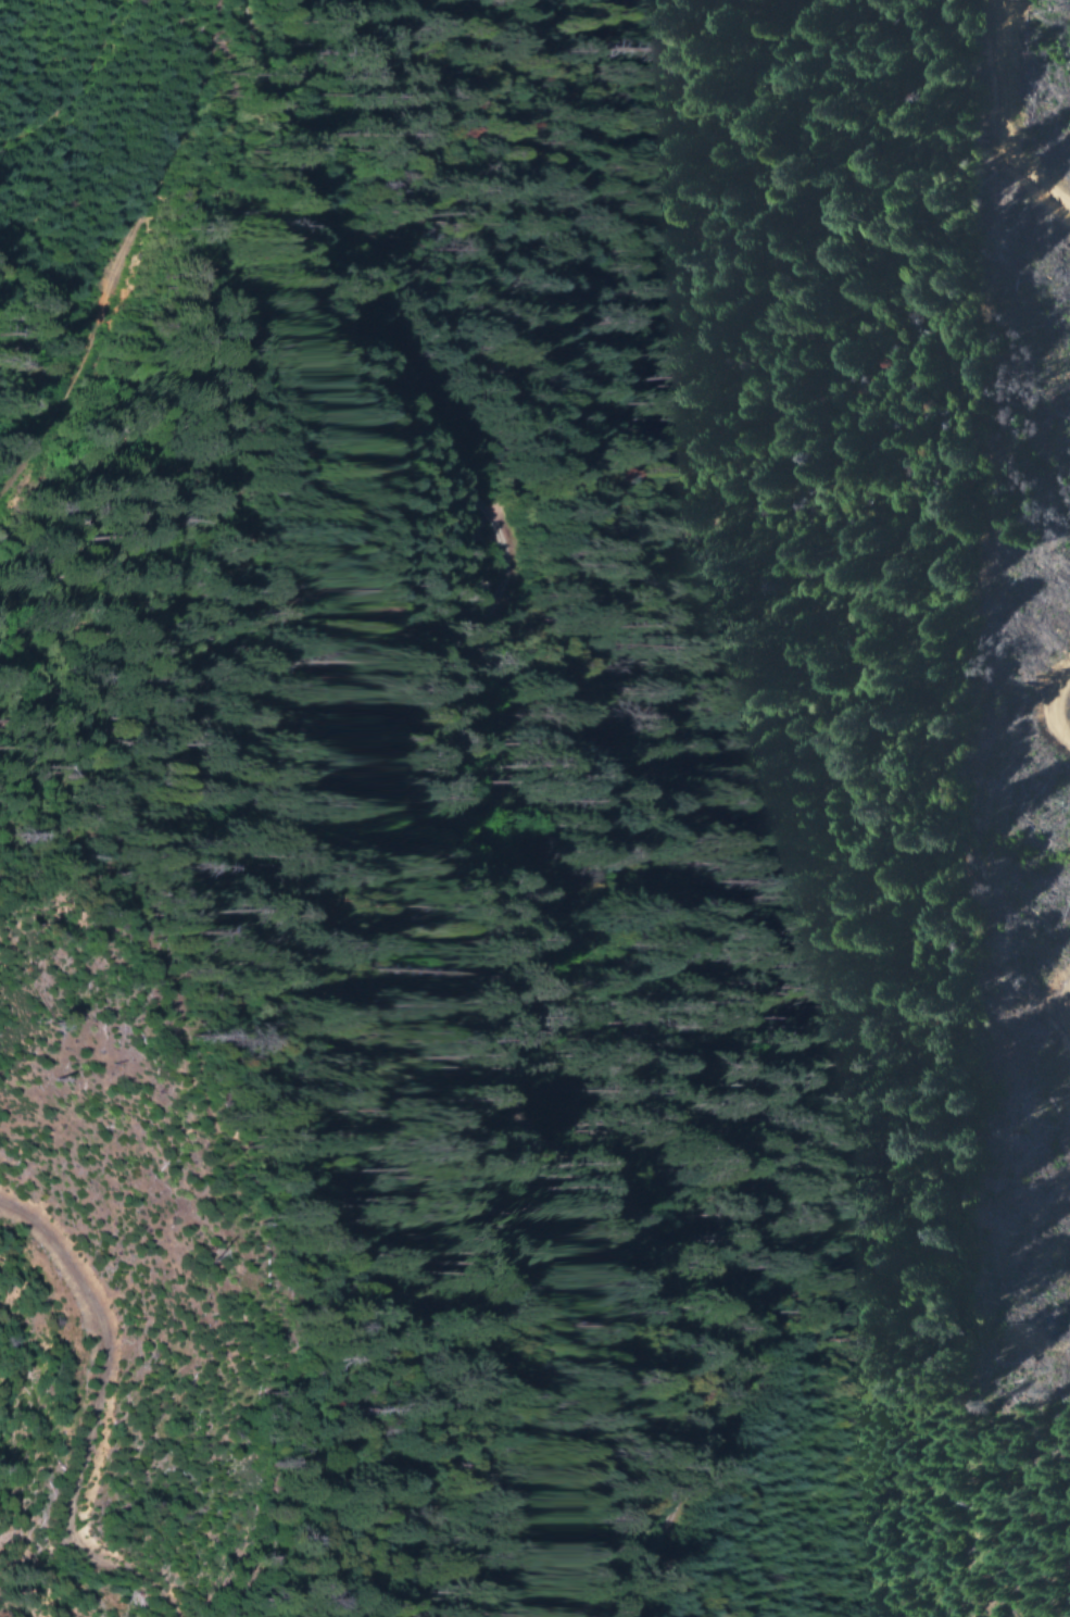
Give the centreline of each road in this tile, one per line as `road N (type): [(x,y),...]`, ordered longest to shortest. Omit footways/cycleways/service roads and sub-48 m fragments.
road 1 (track): [(238,0),(287,131),(306,273),(375,379),(431,443),(502,497),(530,543),(530,566),(517,591),(465,649),(421,745),(424,778),(439,810),(528,910),(532,939),(501,1068),(503,1094),(519,1116),(676,1240),(731,1291),(750,1321),(750,1382),(734,1421),(619,1616)]
road 2 (track): [(211,0),(175,128),(26,463),(0,502)]
road 3 (track): [(0,1206),(29,1228),(95,1324),(90,1411),(68,1507),(76,1549),(135,1578),(178,1616)]

